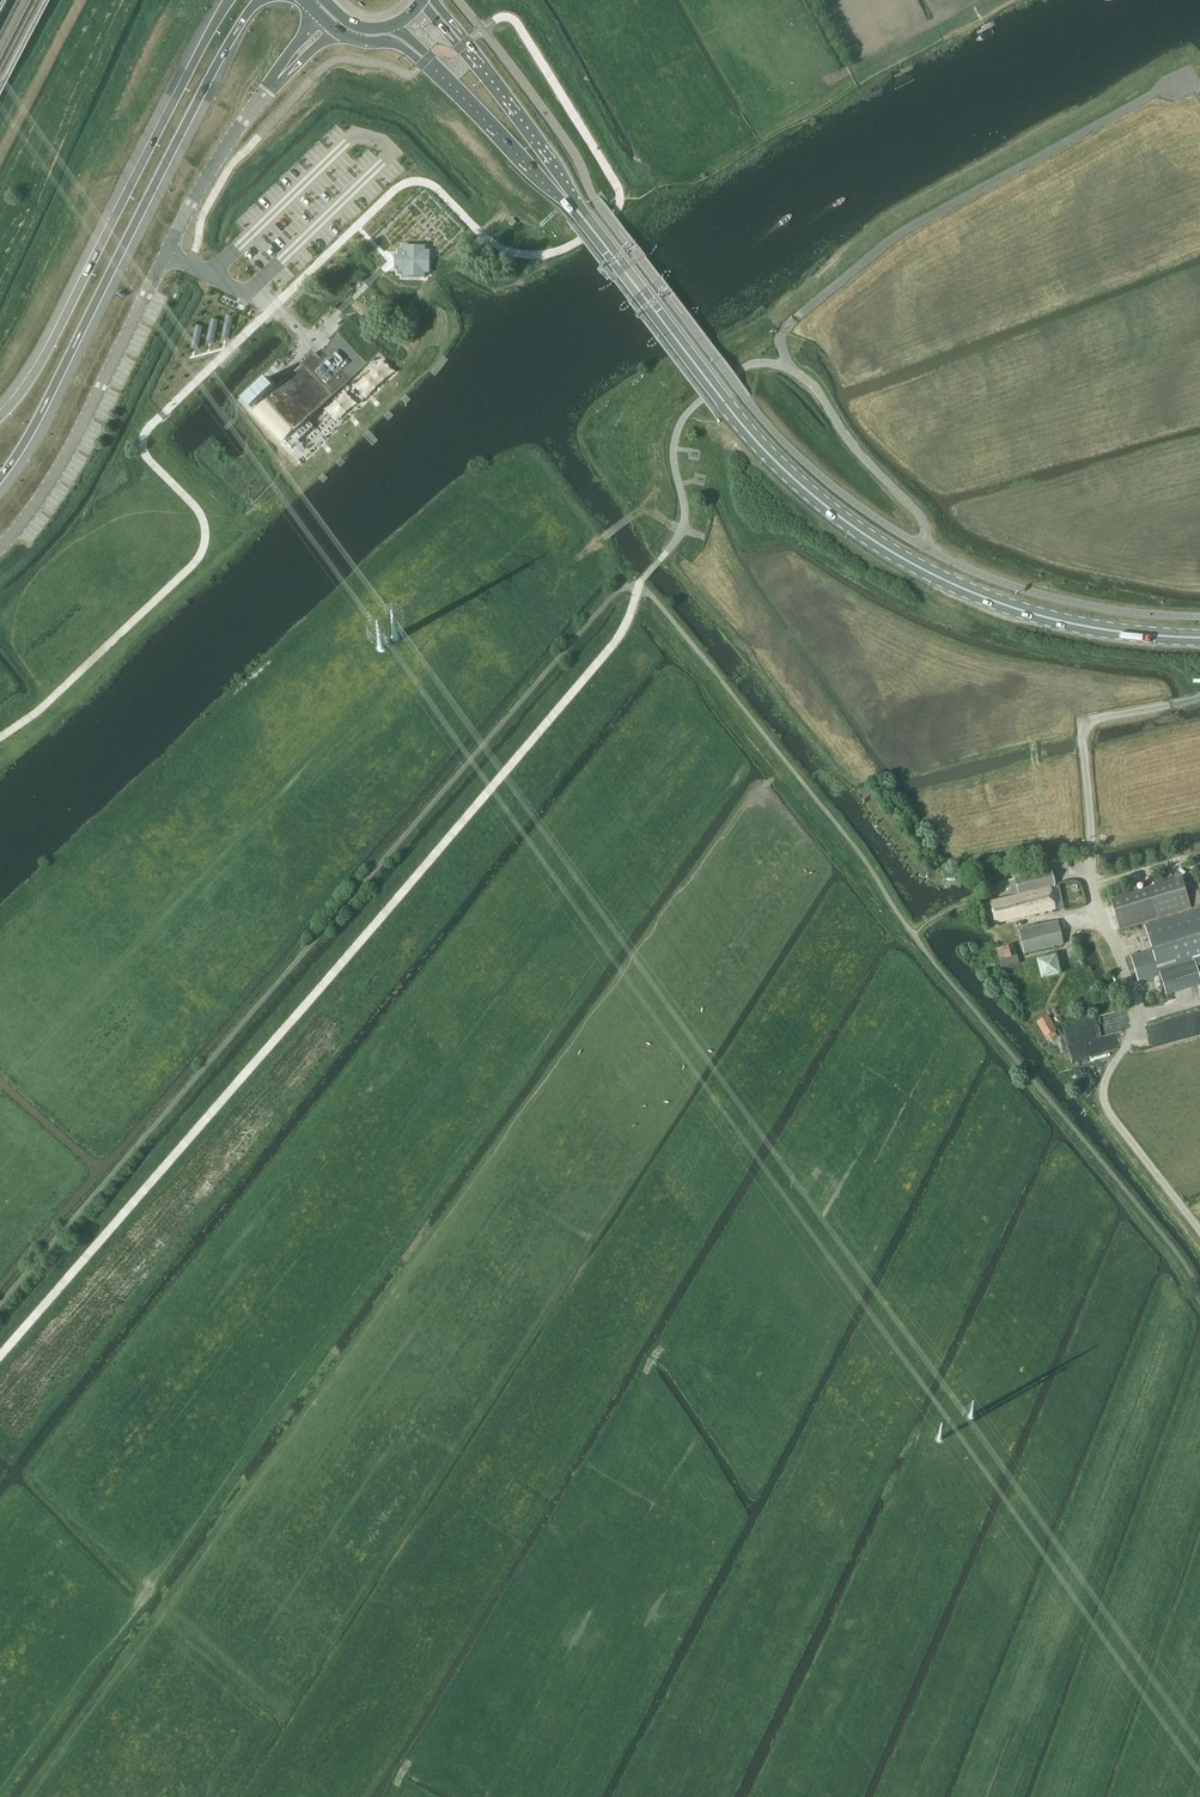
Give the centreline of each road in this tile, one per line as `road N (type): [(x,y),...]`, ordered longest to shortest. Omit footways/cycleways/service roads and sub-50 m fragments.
road 1 (secondary): [(1199,637),(1109,630),(1020,610),(862,533),(756,440),(571,201)]
road 2 (motorway): [(0,478),(36,423),(221,57),(261,0)]
road 3 (unclassified): [(268,89),(195,201),(43,495),(0,547)]
road 4 (motorway): [(229,0),(49,350),(0,416)]
road 5 (secondary): [(428,60),(571,201)]
road 6 (secondary): [(571,201),(561,175),(465,45)]

